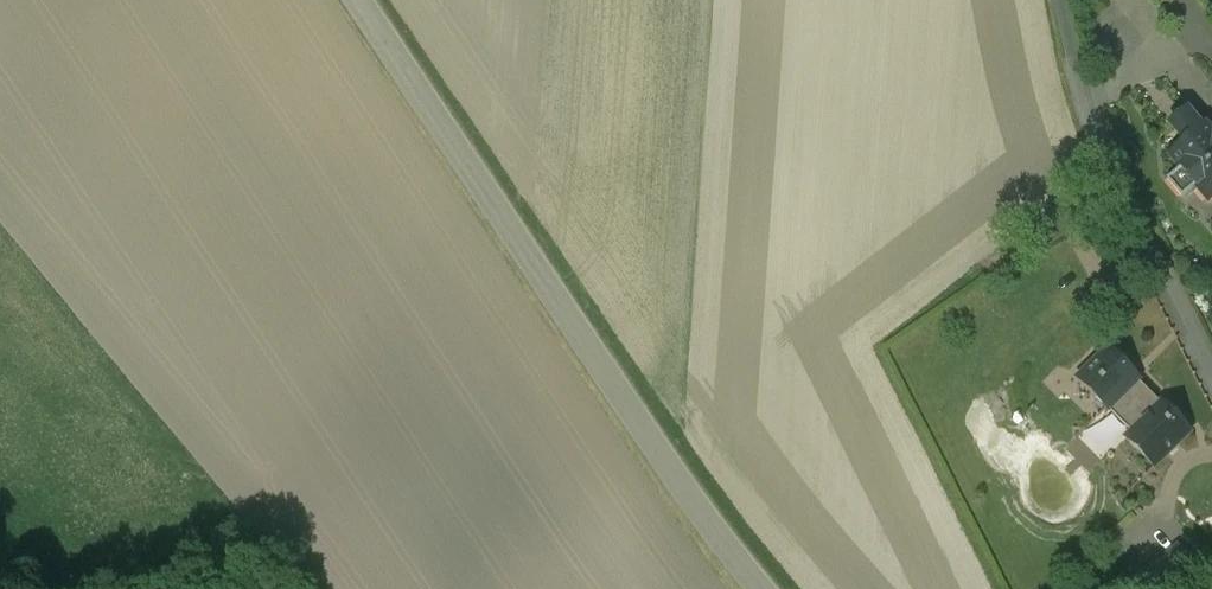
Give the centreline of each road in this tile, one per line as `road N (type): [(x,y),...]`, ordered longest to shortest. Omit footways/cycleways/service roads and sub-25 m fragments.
road 1 (unclassified): [(366,0),(768,588)]

